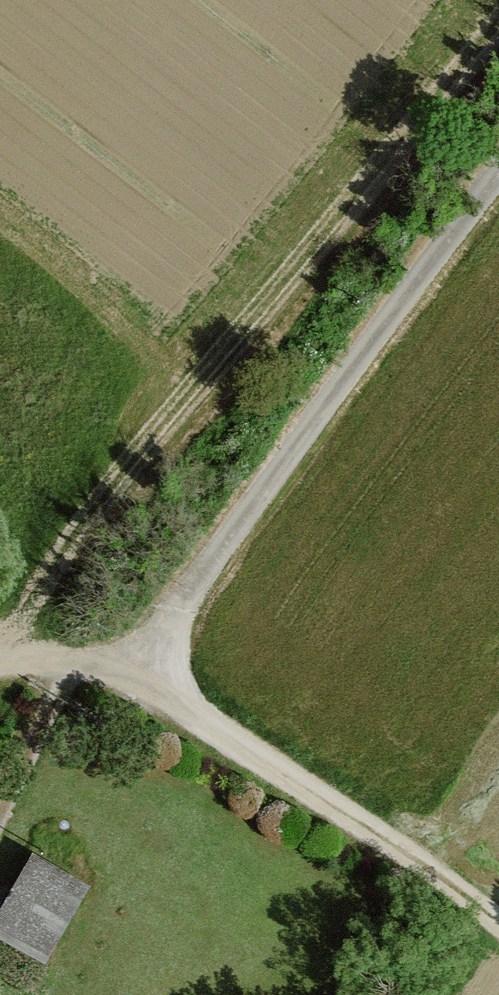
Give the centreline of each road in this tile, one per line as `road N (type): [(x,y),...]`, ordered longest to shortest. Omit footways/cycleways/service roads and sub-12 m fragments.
road 1 (track): [(0,668),(80,665),(123,672),(498,184)]
road 2 (track): [(47,569),(131,427),(487,0)]
road 3 (track): [(123,672),(193,731),(498,922)]
road 4 (track): [(9,667),(47,569),(33,522),(0,488)]

